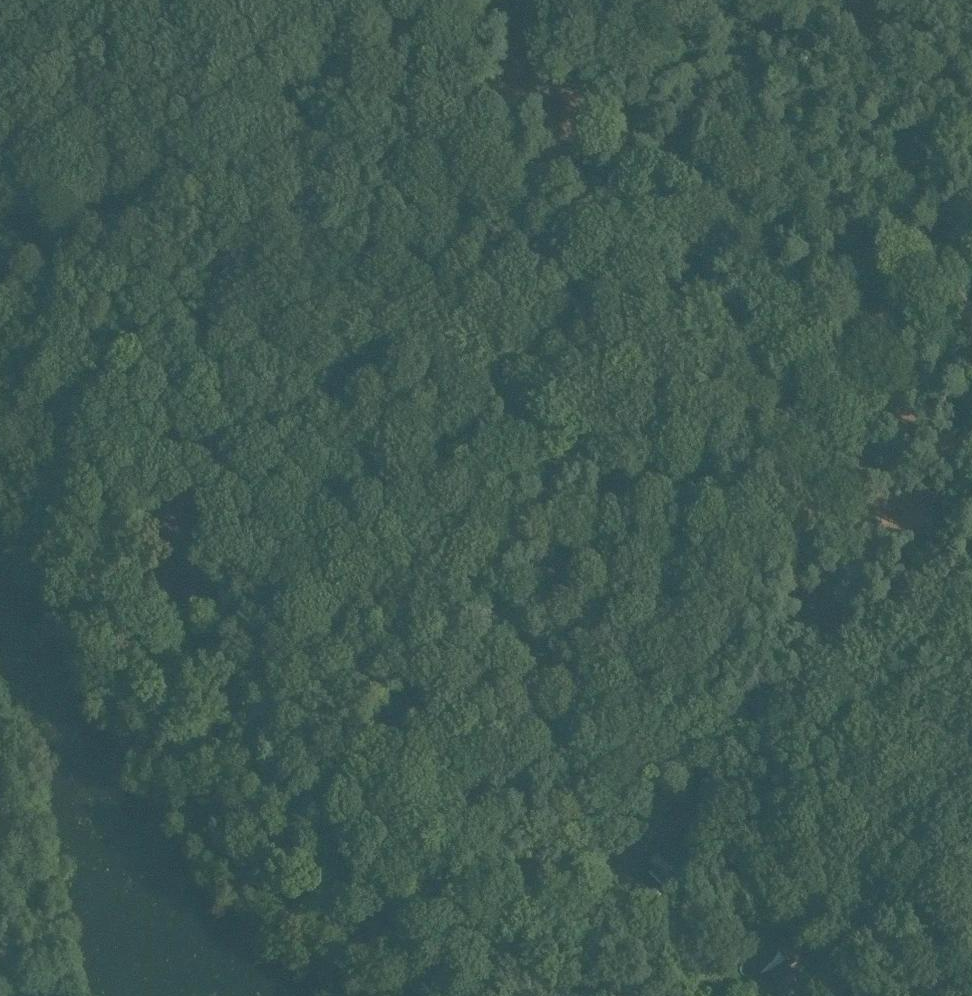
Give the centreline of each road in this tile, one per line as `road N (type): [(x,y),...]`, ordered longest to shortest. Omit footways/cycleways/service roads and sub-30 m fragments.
road 1 (track): [(447,105),(469,150),(489,169),(606,207),(674,246),(700,291),(703,315),(689,361),(671,379),(490,517),(401,618),(430,852),(495,995)]
road 2 (track): [(0,483),(147,735),(210,804),(284,923),(311,938),(357,995)]
road 3 (track): [(0,346),(98,519),(170,627),(203,660),(248,681),(297,682),(319,678),(399,628)]
road 4 (track): [(745,0),(455,124)]
road 5 (track): [(839,995),(848,951),(971,823)]
road 6 (track): [(574,995),(632,885),(667,858),(667,845),(641,863)]
road 7 (track): [(362,92),(265,48),(203,0)]

